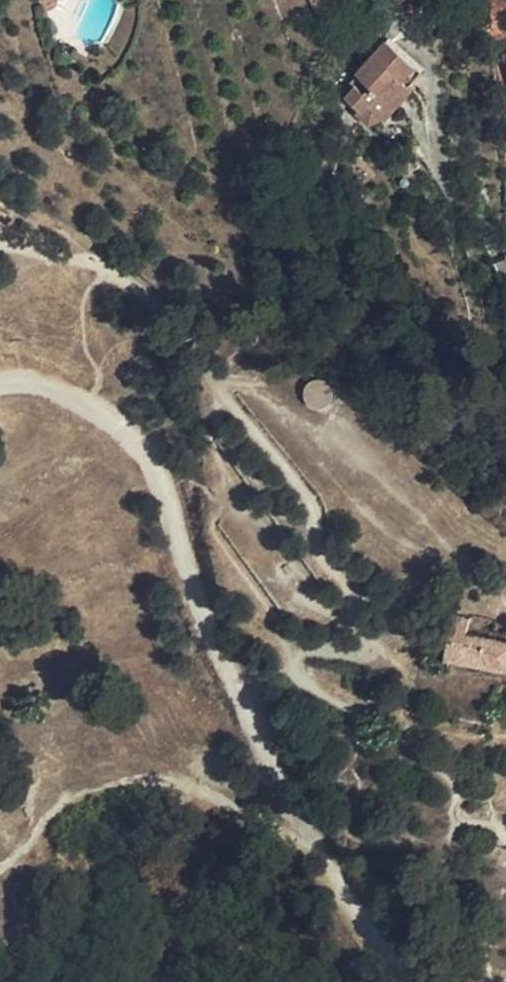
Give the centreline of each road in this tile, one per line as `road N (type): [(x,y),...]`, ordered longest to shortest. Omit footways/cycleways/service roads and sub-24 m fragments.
road 1 (track): [(406,981),(271,767),(233,687),(148,450),(71,394),(0,384)]
road 2 (track): [(0,224),(10,224),(32,253),(112,276),(171,315),(230,391),(293,454),(371,614),(371,639),(433,681),(487,695)]

